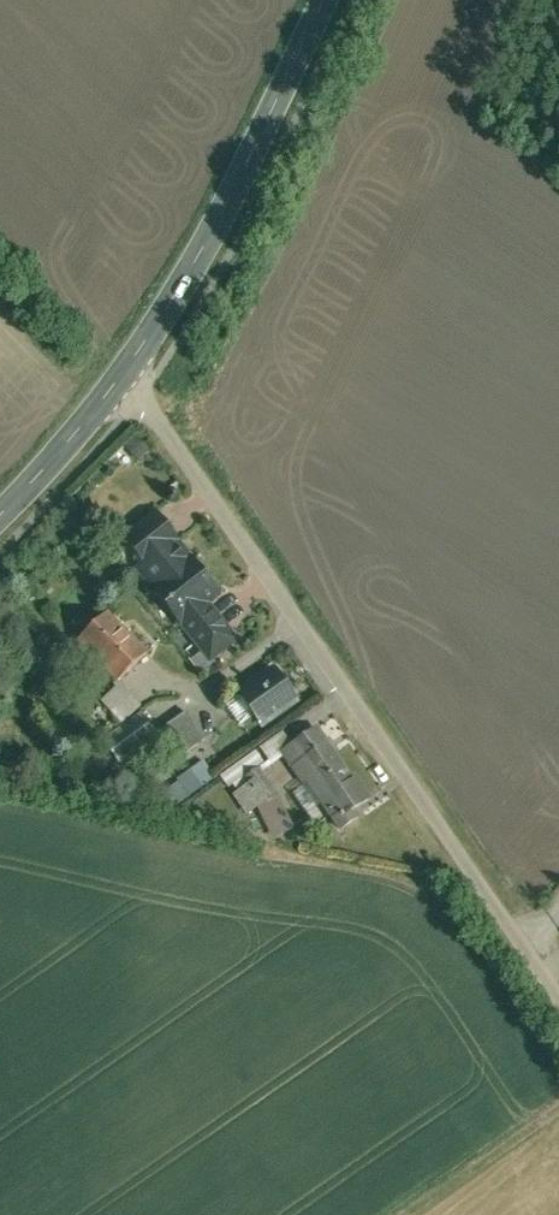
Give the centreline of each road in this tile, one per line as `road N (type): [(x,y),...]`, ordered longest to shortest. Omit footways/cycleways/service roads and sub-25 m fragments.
road 1 (unclassified): [(558,970),(150,388),(126,371)]
road 2 (tertiary): [(328,0),(240,189),(126,371)]
road 3 (track): [(395,1214),(558,1100)]
road 4 (tertiary): [(126,371),(0,515)]

